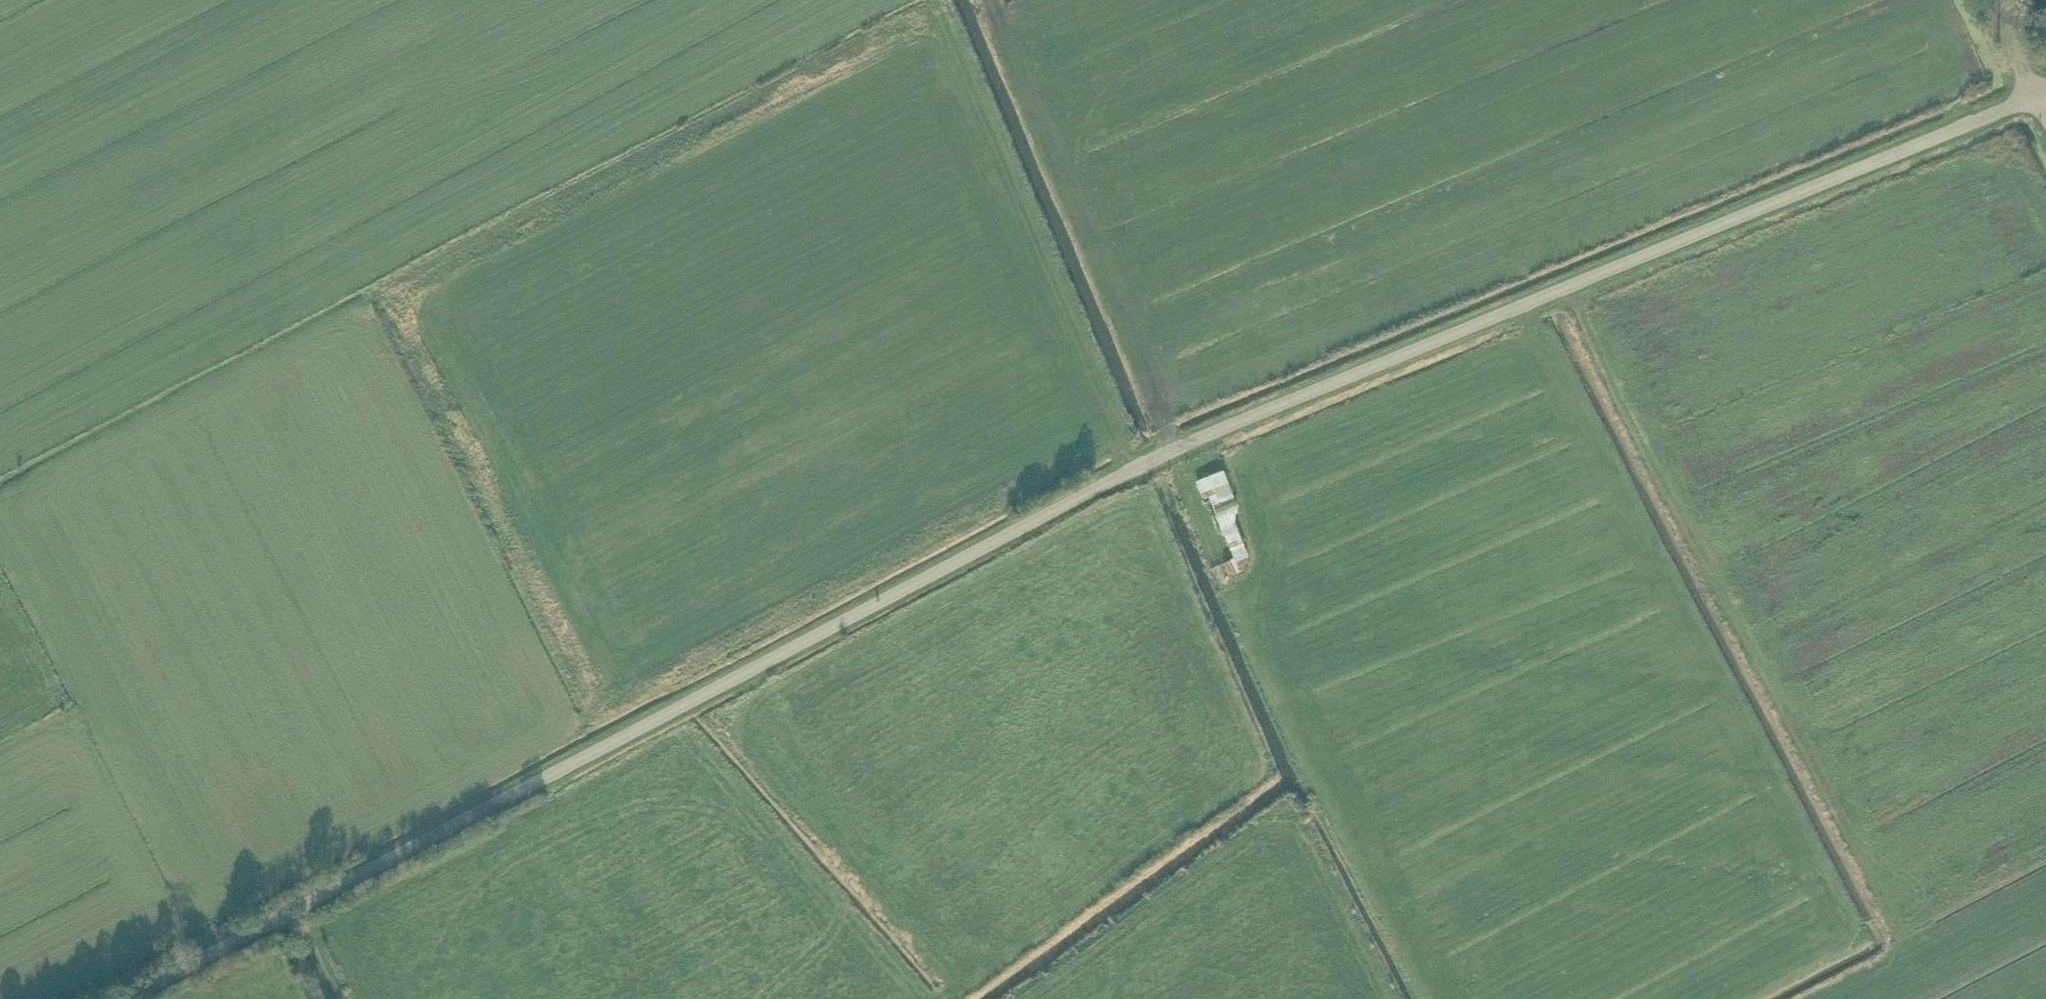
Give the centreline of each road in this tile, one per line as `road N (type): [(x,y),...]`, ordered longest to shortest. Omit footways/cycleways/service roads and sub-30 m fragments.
road 1 (unclassified): [(129,998),(1192,443),(2034,96)]

